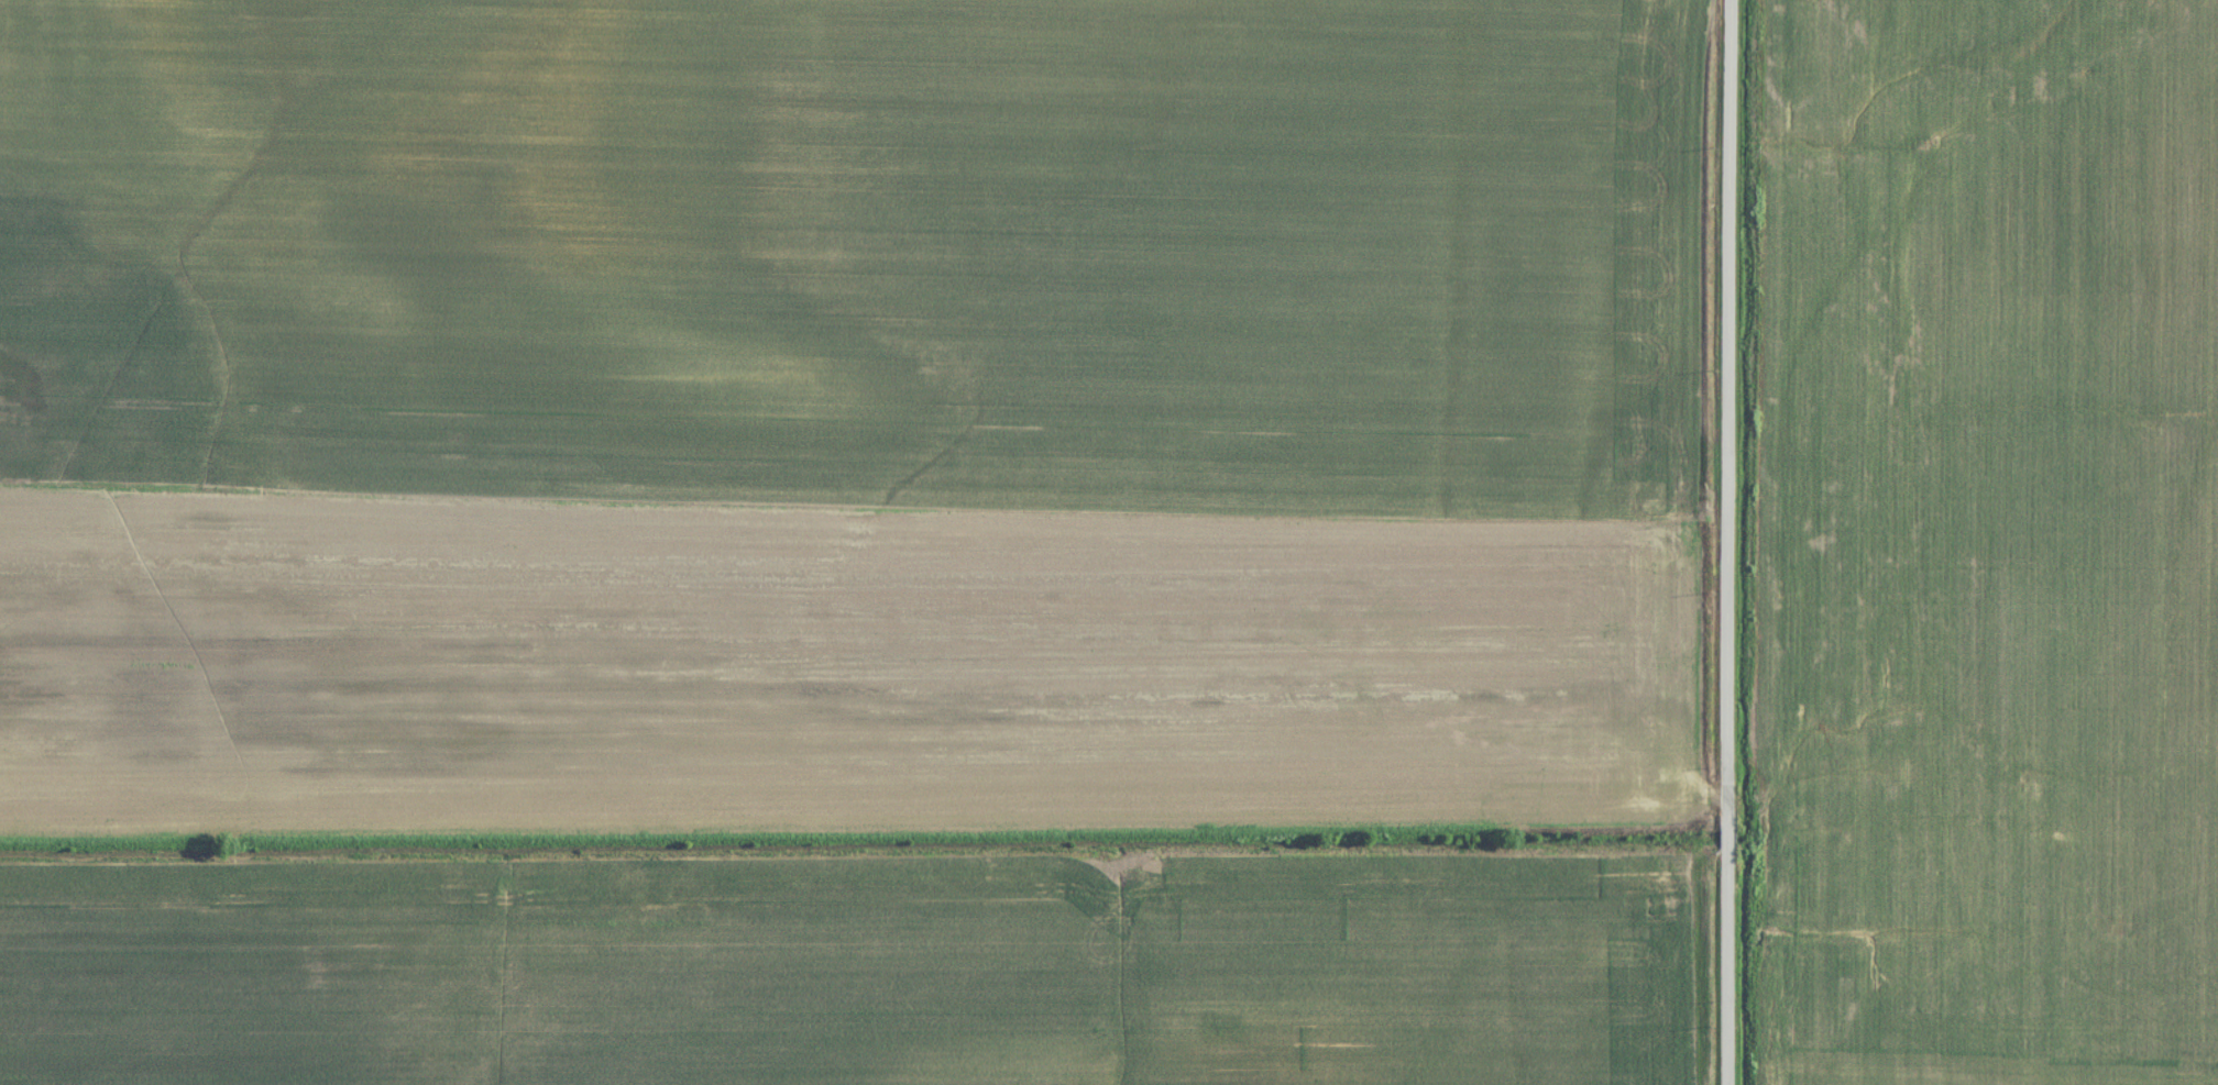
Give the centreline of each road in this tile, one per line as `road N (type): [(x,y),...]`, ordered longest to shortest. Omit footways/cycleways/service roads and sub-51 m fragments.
road 1 (residential): [(1728,1084),(1727,0)]

